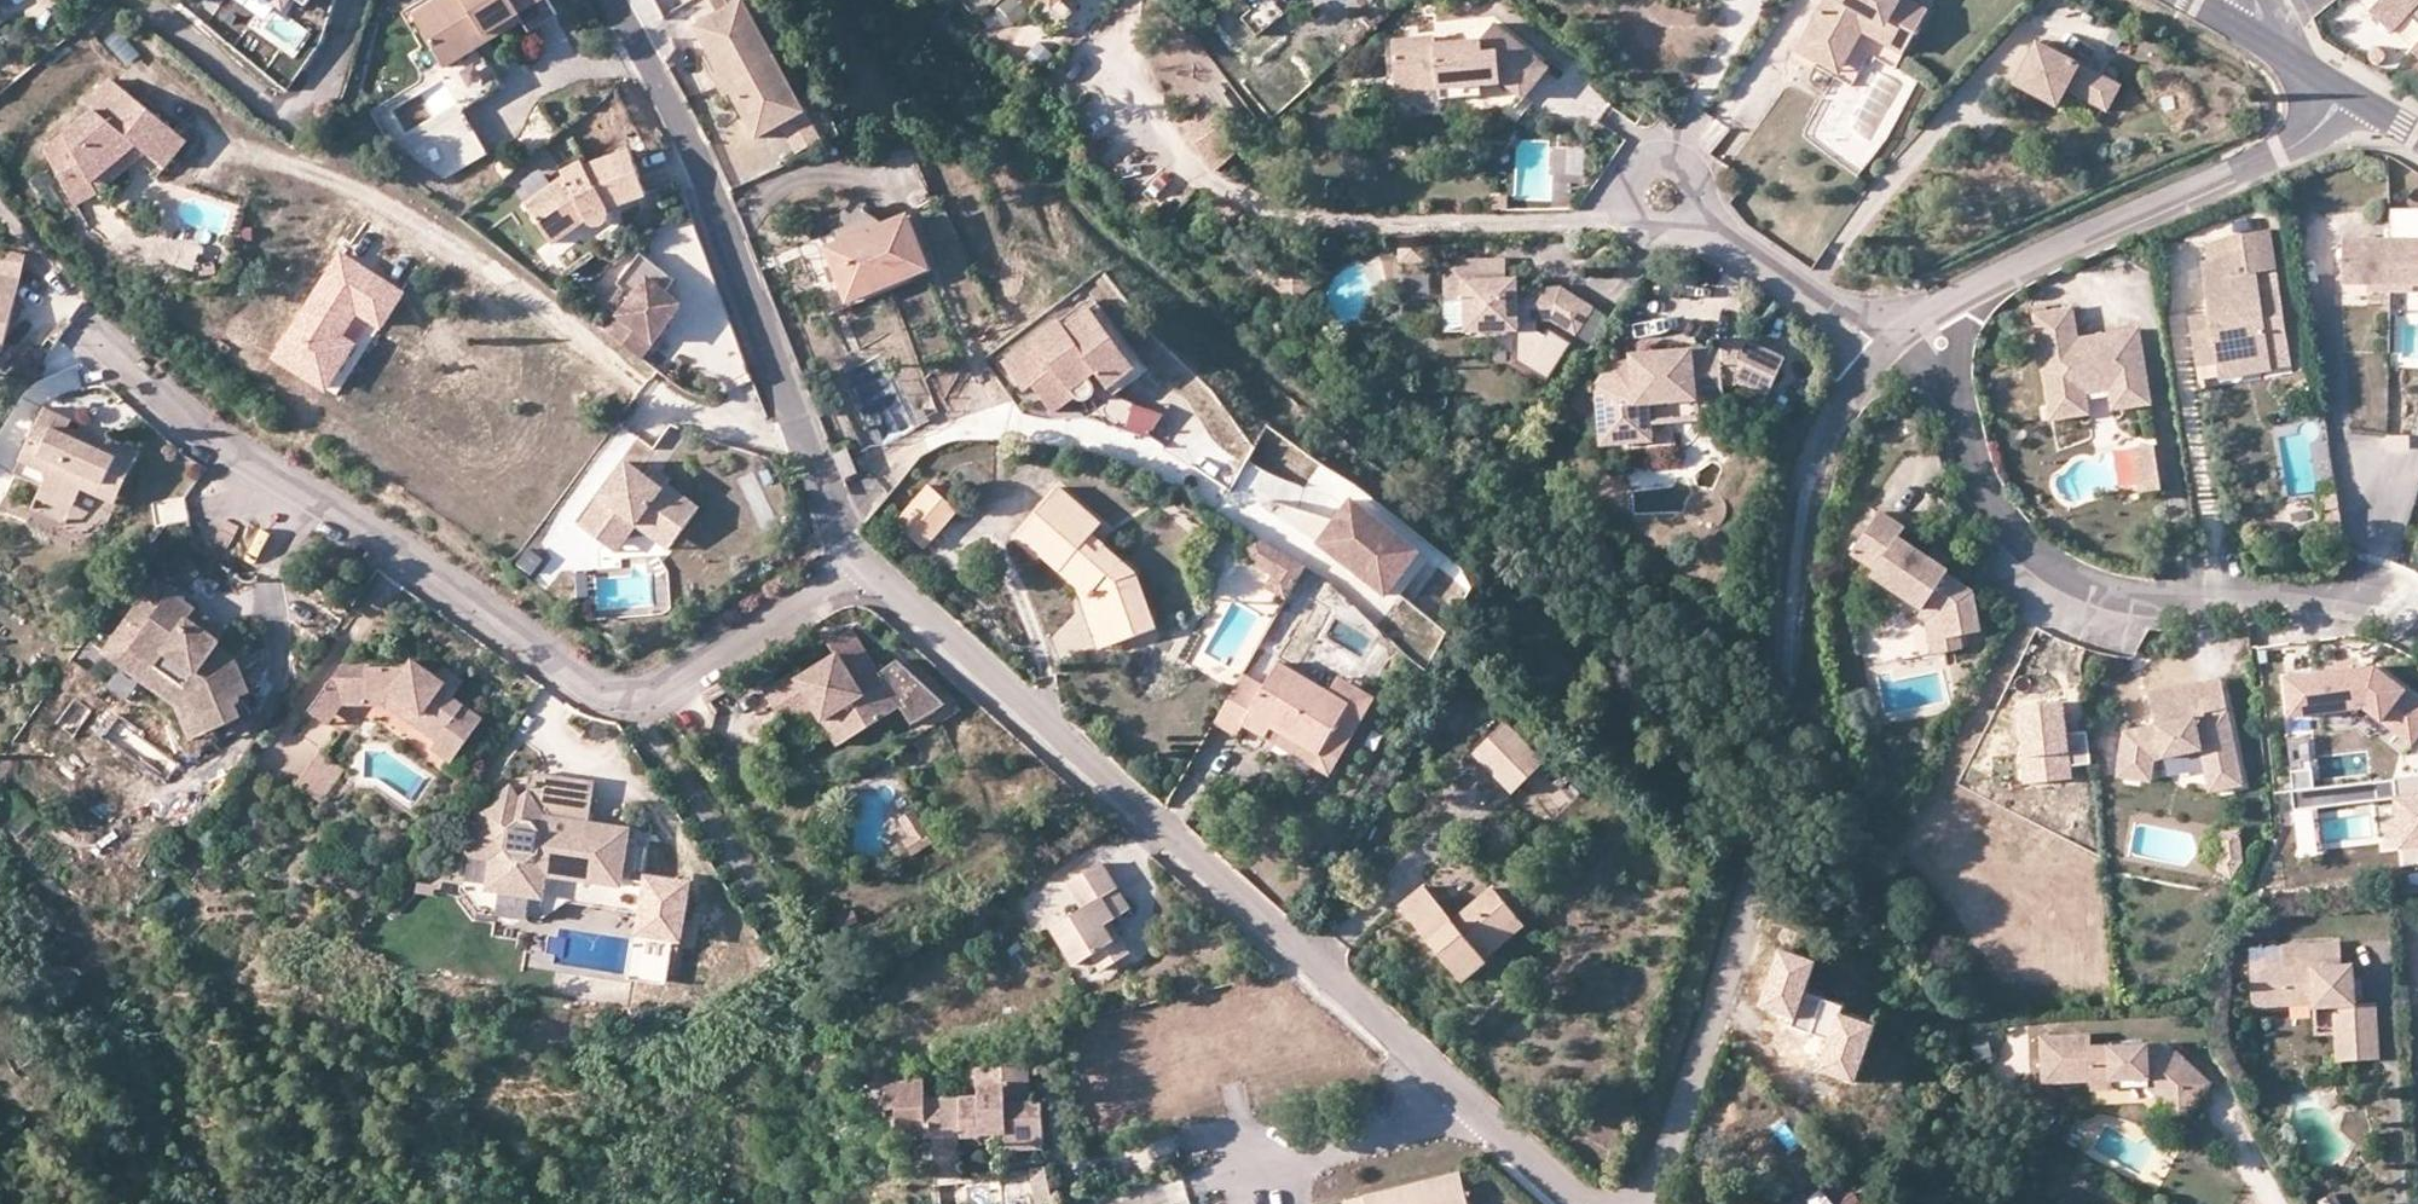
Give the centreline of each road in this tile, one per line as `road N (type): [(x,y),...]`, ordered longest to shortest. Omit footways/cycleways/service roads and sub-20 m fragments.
road 1 (residential): [(96,336),(234,454),(413,557),(581,685),(649,691),(865,561)]
road 2 (residential): [(1882,353),(1813,468),(1787,732),(1738,959),(1648,1203)]
road 3 (residential): [(865,561),(1460,1092)]
road 4 (residential): [(1914,322),(1929,339),(1970,463),(2015,538),(2068,579),(2157,606),(2363,612),(2417,630)]
road 5 (residential): [(612,0),(698,159),(832,508),(865,561)]
road 6 (residential): [(2345,94),(2296,147),(1942,301),(1914,322)]
road 7 (residential): [(138,0),(272,104),(324,104),(365,0)]
road 8 (residential): [(1460,1092),(1449,1107),(1409,1124),(1211,1186)]
road 9 (residential): [(1882,353),(1693,213)]
road 10 (residential): [(1693,213),(1691,176),(1676,164),(1639,171),(1630,207),(1641,223),(1679,227)]
road 11 (residential): [(1460,1092),(1587,1203)]

